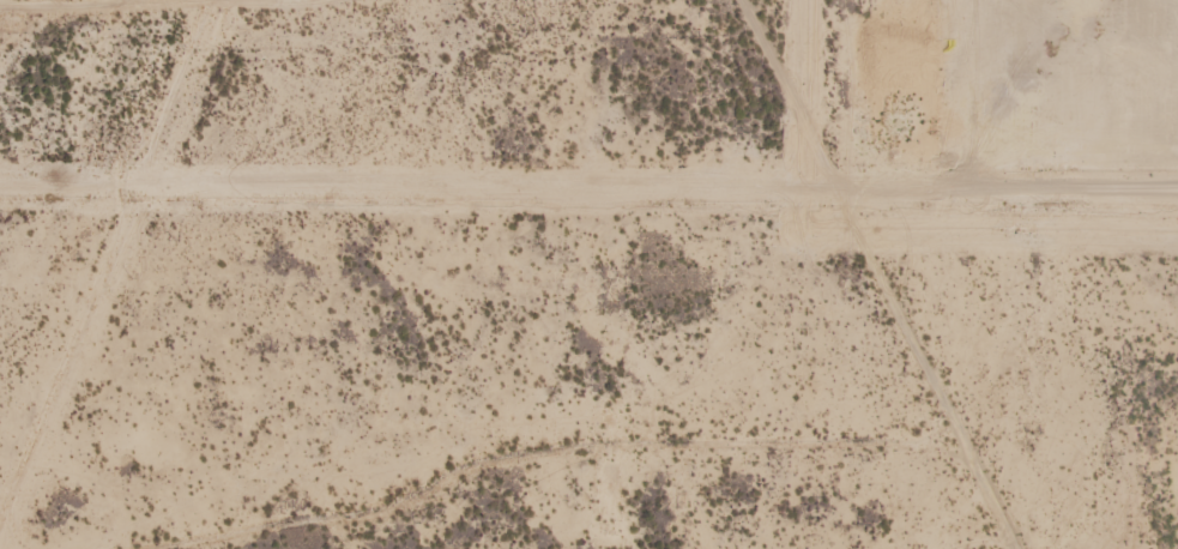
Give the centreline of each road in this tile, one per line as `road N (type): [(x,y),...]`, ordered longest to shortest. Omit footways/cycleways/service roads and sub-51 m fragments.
road 1 (track): [(1001,548),(730,0)]
road 2 (track): [(0,10),(130,0)]

